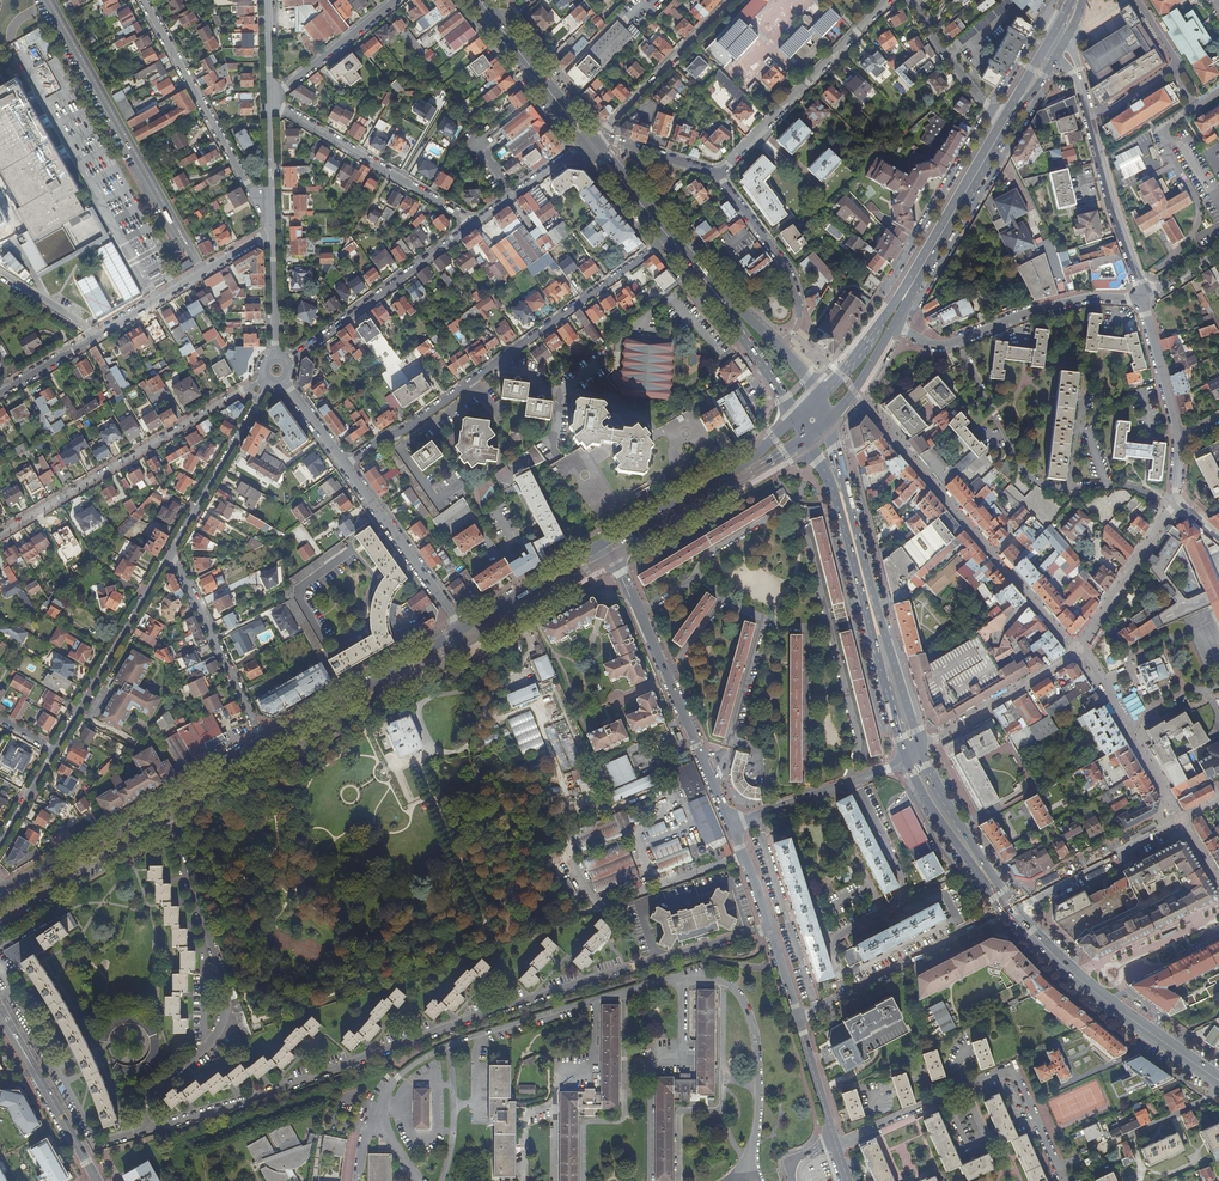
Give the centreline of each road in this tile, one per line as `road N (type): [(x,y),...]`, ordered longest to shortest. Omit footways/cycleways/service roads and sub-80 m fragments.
road 1 (residential): [(142,1130),(767,928)]
road 2 (primary): [(47,889),(468,641)]
road 3 (residential): [(668,237),(345,467)]
road 4 (primary): [(1001,123),(873,335),(818,397)]
road 5 (residential): [(174,841),(225,981),(224,1011),(216,1032),(147,1095),(142,1130)]
road 6 (primary): [(894,326),(1061,50)]
road 7 (residential): [(0,393),(273,236)]
road 8 (primary): [(264,742),(0,890)]
road 9 (tertiary): [(731,824),(610,557)]
road 10 (residential): [(0,534),(246,388)]
road 11 (residential): [(894,326),(947,345),(1041,308),(1142,294)]
road 12 (residential): [(1061,50),(1078,76),(1142,294)]
road 13 (residential): [(718,174),(889,0)]
road 14 (residential): [(272,201),(258,199),(246,183),(144,0)]
road 15 (primary): [(1197,1065),(1110,1004),(1011,909)]
road 16 (residential): [(1011,909),(798,1021)]
road 17 (residential): [(271,101),(474,224)]
road 18 (primary): [(913,754),(850,529)]
road 19 (primary): [(791,418),(735,469),(600,545)]
road 20 (residential): [(289,361),(474,224)]
road 21 (primary): [(610,557),(805,440)]
road 22 (primary): [(461,629),(264,742)]
road 23 (residential): [(169,555),(55,750)]
road 24 (residential): [(9,990),(99,1144),(142,1130)]
road 25 (residential): [(169,555),(264,742)]
road 26 (residential): [(780,346),(800,320),(790,275),(718,174)]
road 27 (residential): [(461,629),(345,467)]
road 28 (residential): [(913,754),(731,824)]
road 29 (residential): [(1076,650),(913,754)]
road 30 (residential): [(1182,820),(1011,909)]
road 31 (tertiary): [(98,1180),(0,1014)]
road 32 (primary): [(1011,909),(936,803),(913,754)]
road 33 (residential): [(728,0),(604,130)]
road 34 (residential): [(1176,501),(1076,650)]
road 35 (residential): [(258,402),(169,555)]
road 36 (tertiary): [(848,1180),(798,1021)]
road 37 (primary): [(468,641),(610,557)]
road 38 (primary): [(600,545),(461,629)]
road 39 (residential): [(271,101),(396,0)]
road 40 (residential): [(912,0),(1001,123)]
road 41 (residential): [(1180,436),(1142,294)]
road 42 (primary): [(587,139),(498,25)]
road 43 (primary): [(717,294),(791,418)]
road 44 (residential): [(474,224),(587,139)]
road 45 (primary): [(668,237),(587,139)]
road 46 (residential): [(718,174),(604,130)]
road 47 (primary): [(826,424),(894,326)]

